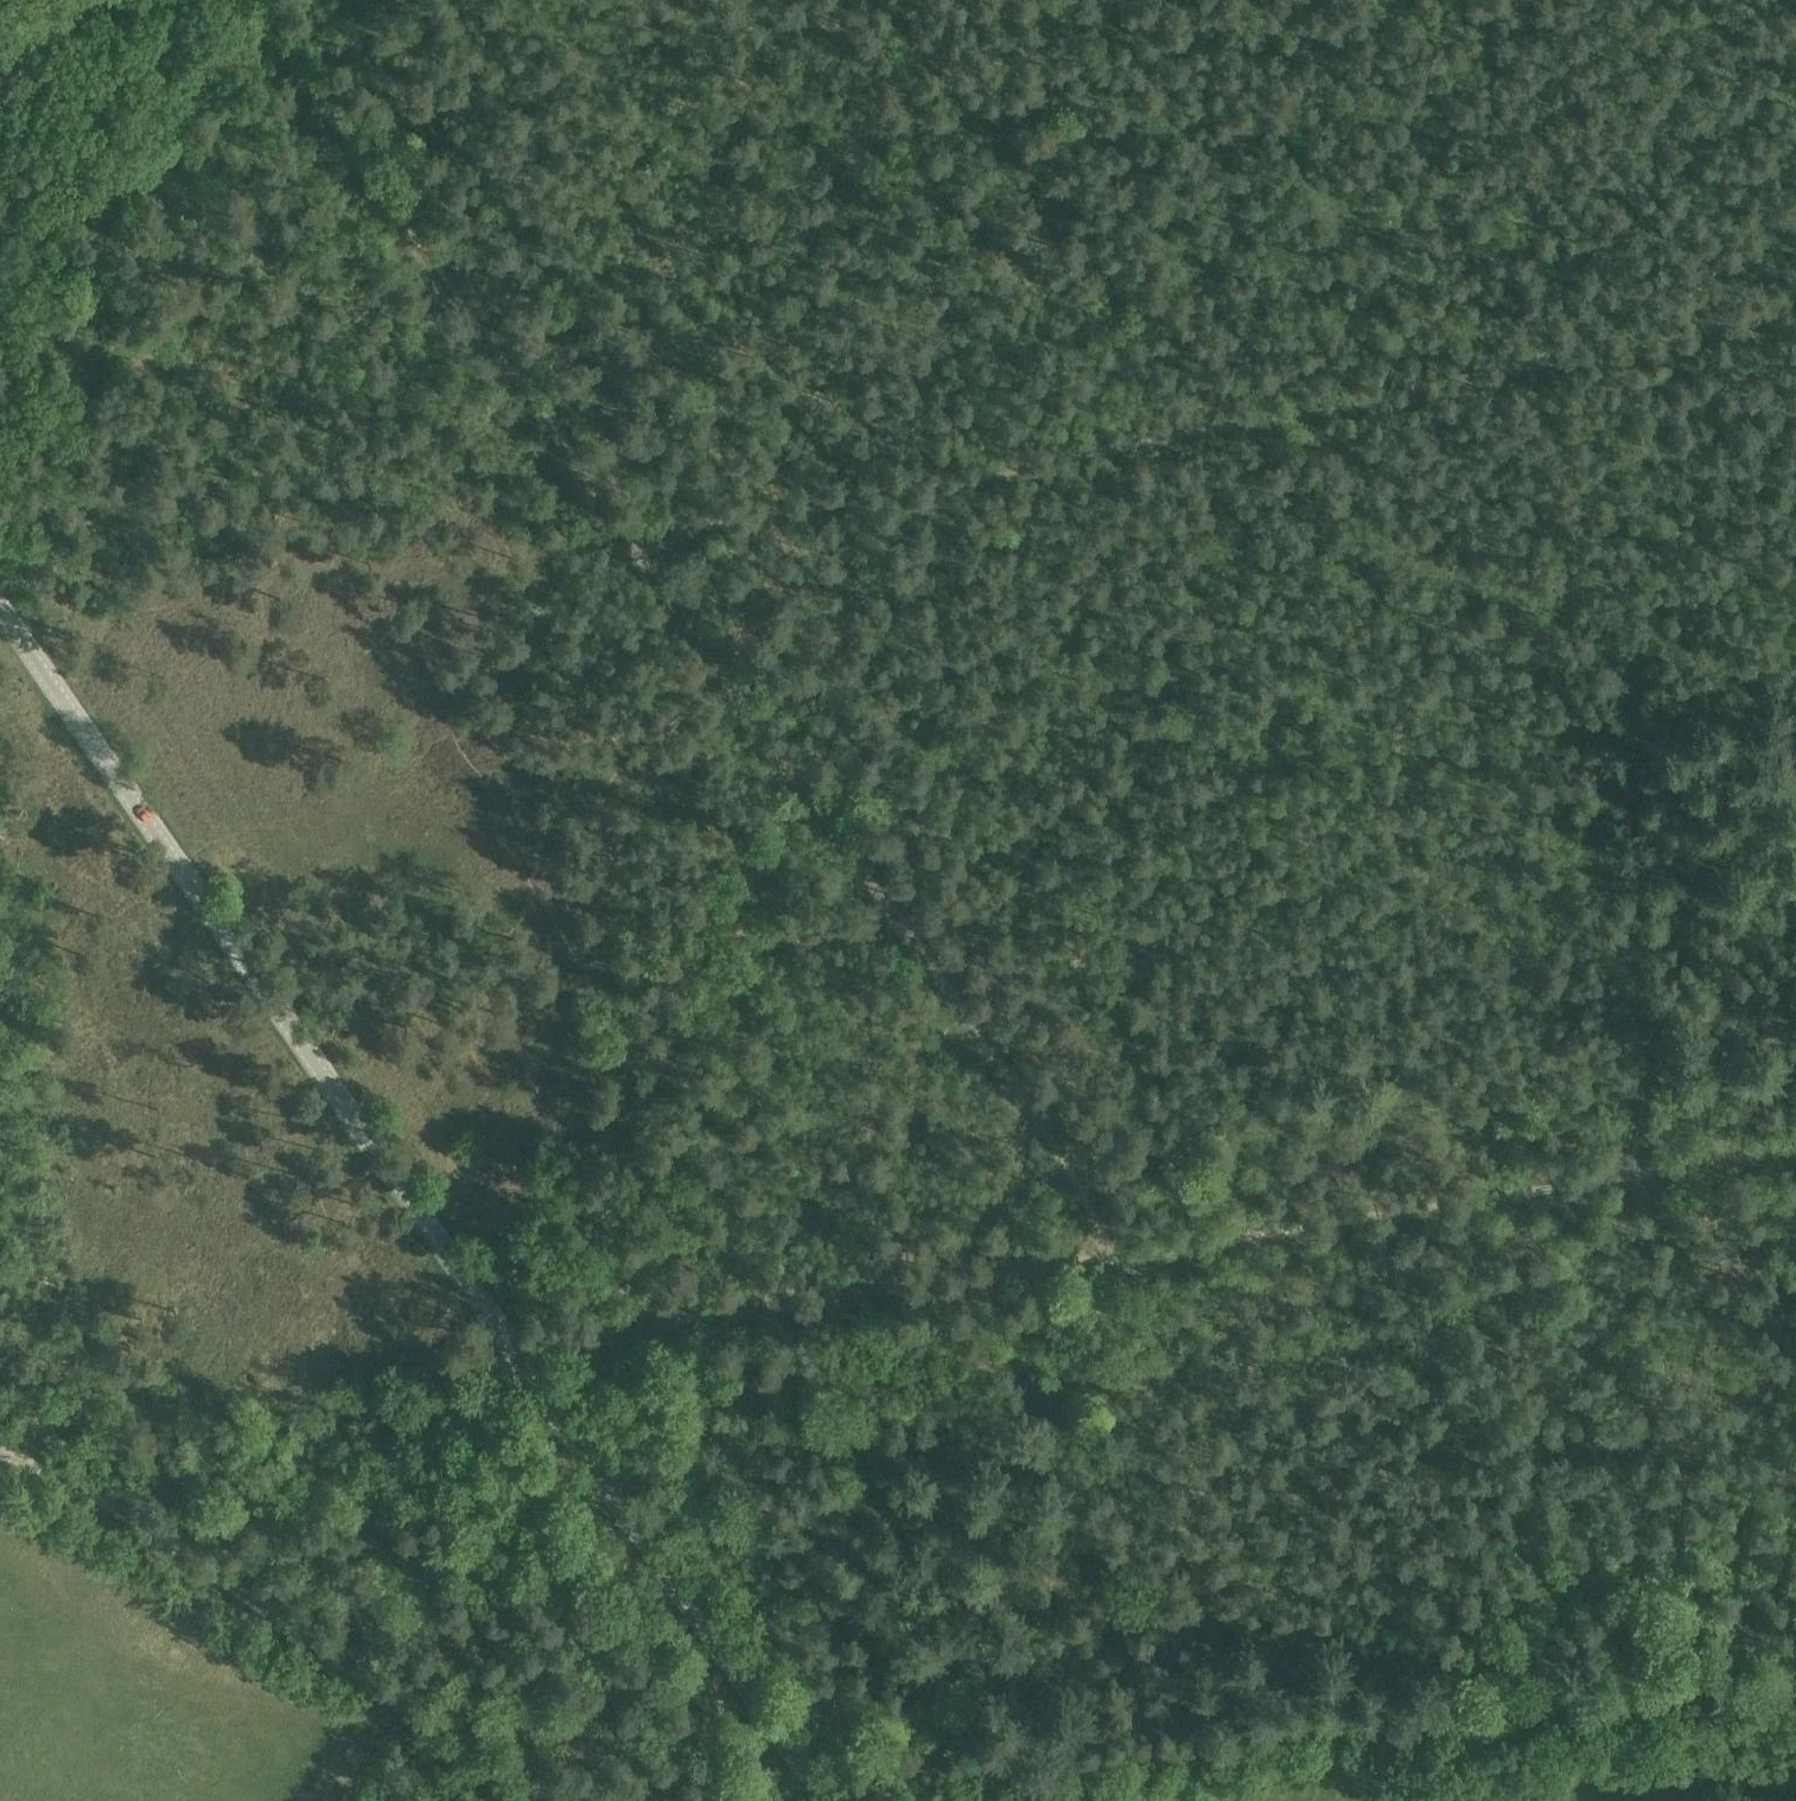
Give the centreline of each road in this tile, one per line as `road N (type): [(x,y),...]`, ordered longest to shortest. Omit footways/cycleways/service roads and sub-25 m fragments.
road 1 (track): [(1076,1265),(1092,1246),(1093,1220),(1079,1175),(282,43),(266,0)]
road 2 (unclassified): [(842,1800),(0,630)]
road 3 (track): [(529,1800),(278,1601),(122,1512),(0,1458)]

